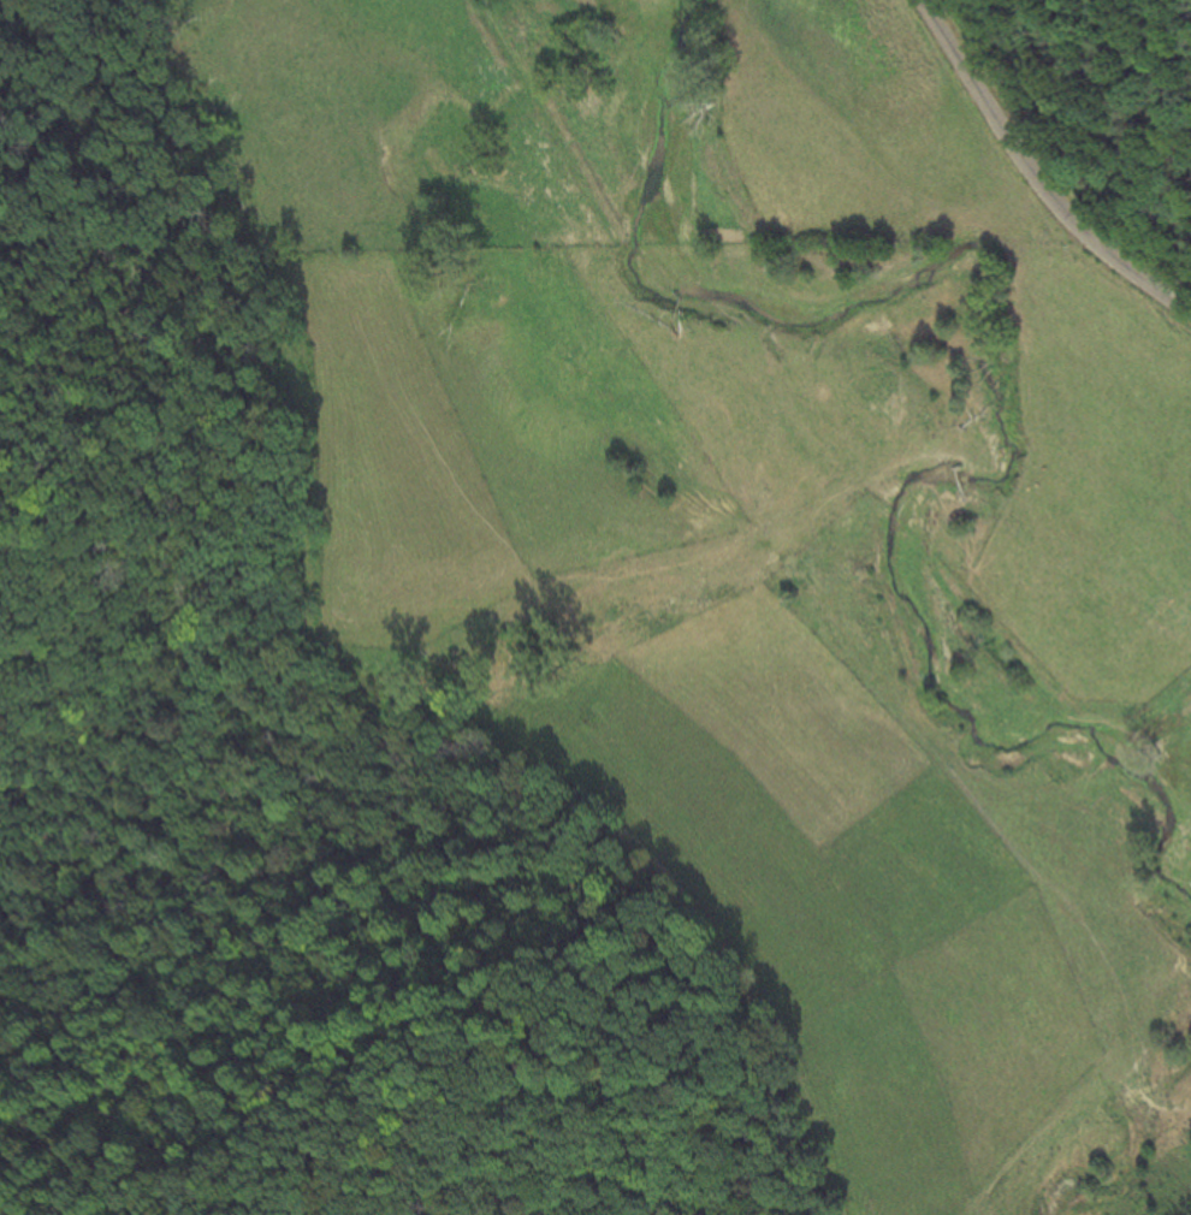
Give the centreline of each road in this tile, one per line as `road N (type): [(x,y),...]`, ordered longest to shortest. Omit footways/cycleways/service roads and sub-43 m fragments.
road 1 (residential): [(1190,322),(1019,168),(909,0)]

